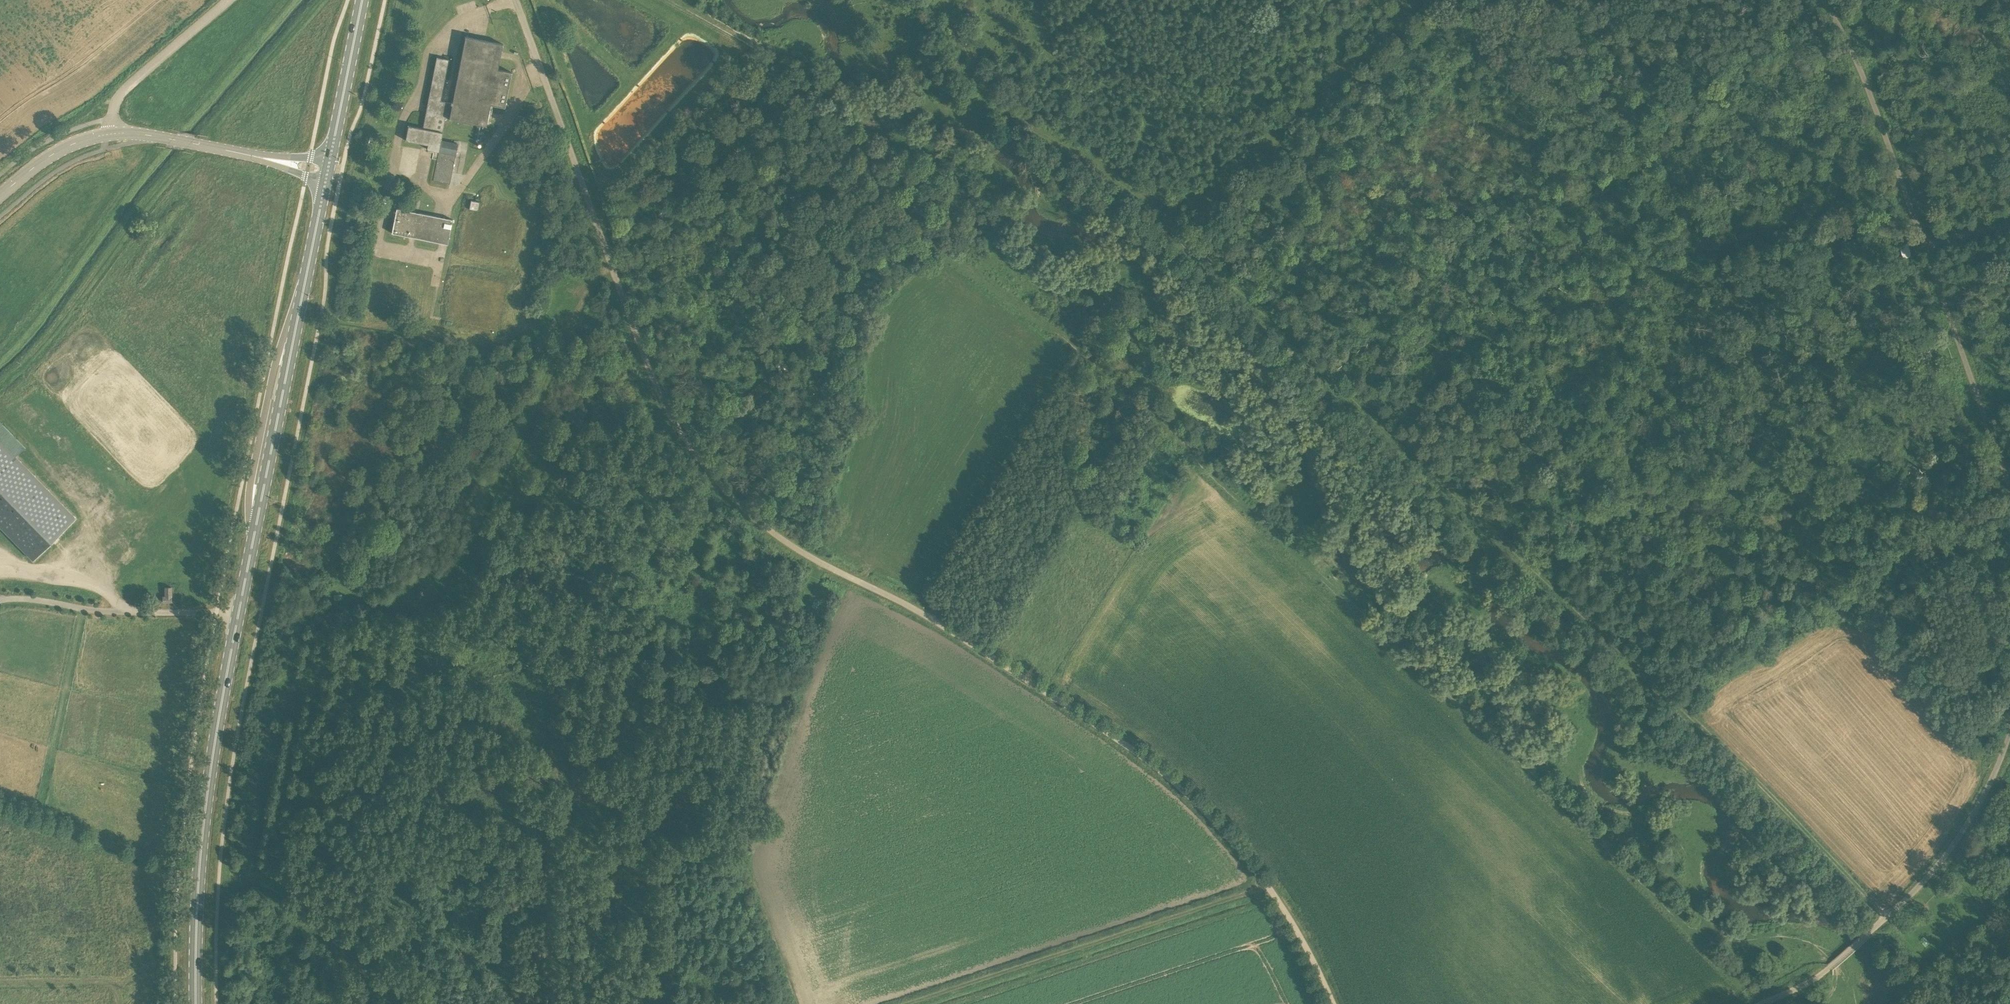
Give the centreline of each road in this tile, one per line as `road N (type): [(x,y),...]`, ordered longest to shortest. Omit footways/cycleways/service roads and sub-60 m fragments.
road 1 (unclassified): [(1334,1003),(1283,907),(1244,853),(1166,774),(940,624),(814,560),(768,528),(700,461),(646,361),(515,0)]
road 2 (track): [(1890,912),(1179,234),(991,95),(949,0)]
road 3 (primary): [(191,1003),(198,863),(232,647),(327,171)]
road 4 (unclassified): [(1761,1003),(1829,969),(1871,935),(1938,856),(1994,766),(2009,705)]
road 5 (track): [(914,1003),(1269,887)]
road 6 (unclassified): [(2009,527),(1921,240)]
road 7 (unclassified): [(1921,240),(1851,62),(1817,0)]
road 8 (tertiary): [(327,171),(108,134)]
road 9 (track): [(300,309),(277,353),(250,484),(249,507),(257,518)]
road 10 (unclassified): [(108,134),(120,93),(231,0)]
road 11 (primary): [(327,171),(362,0)]
road 12 (tertiary): [(0,197),(46,158),(108,134)]

